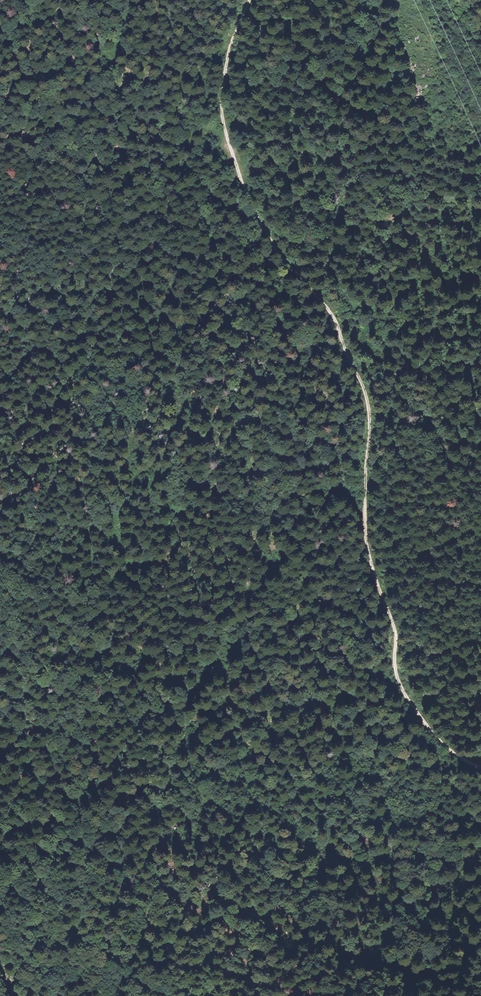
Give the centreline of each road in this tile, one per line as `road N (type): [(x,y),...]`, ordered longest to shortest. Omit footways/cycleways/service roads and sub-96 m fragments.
road 1 (track): [(249,0),(222,101),(232,160),(265,232),(334,321),(362,380),(369,430),(366,543),(393,622),(402,689),(426,727),(480,769)]

